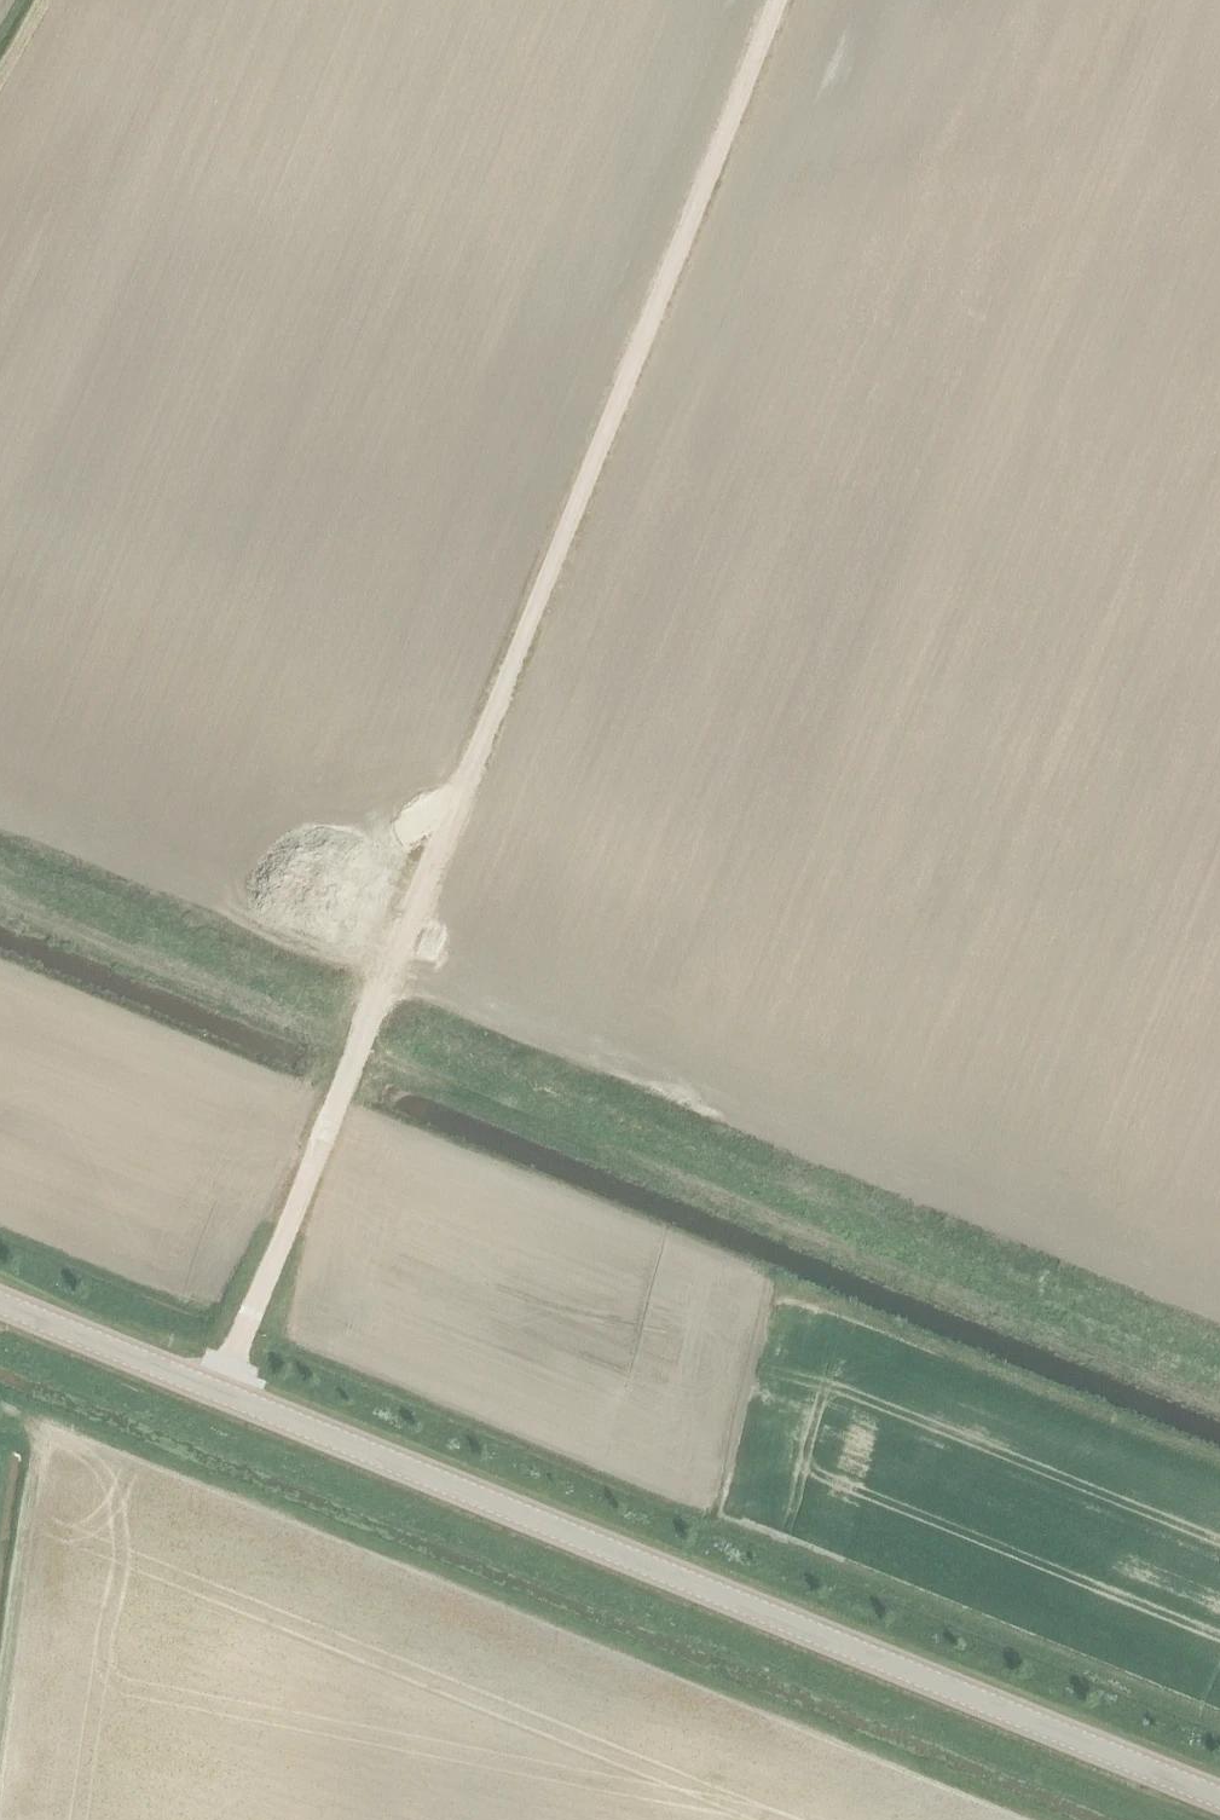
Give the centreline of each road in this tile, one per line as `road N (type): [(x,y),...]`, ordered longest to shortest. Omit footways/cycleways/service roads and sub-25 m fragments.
road 1 (secondary): [(1219,1796),(609,1548),(229,1378),(0,1307)]

